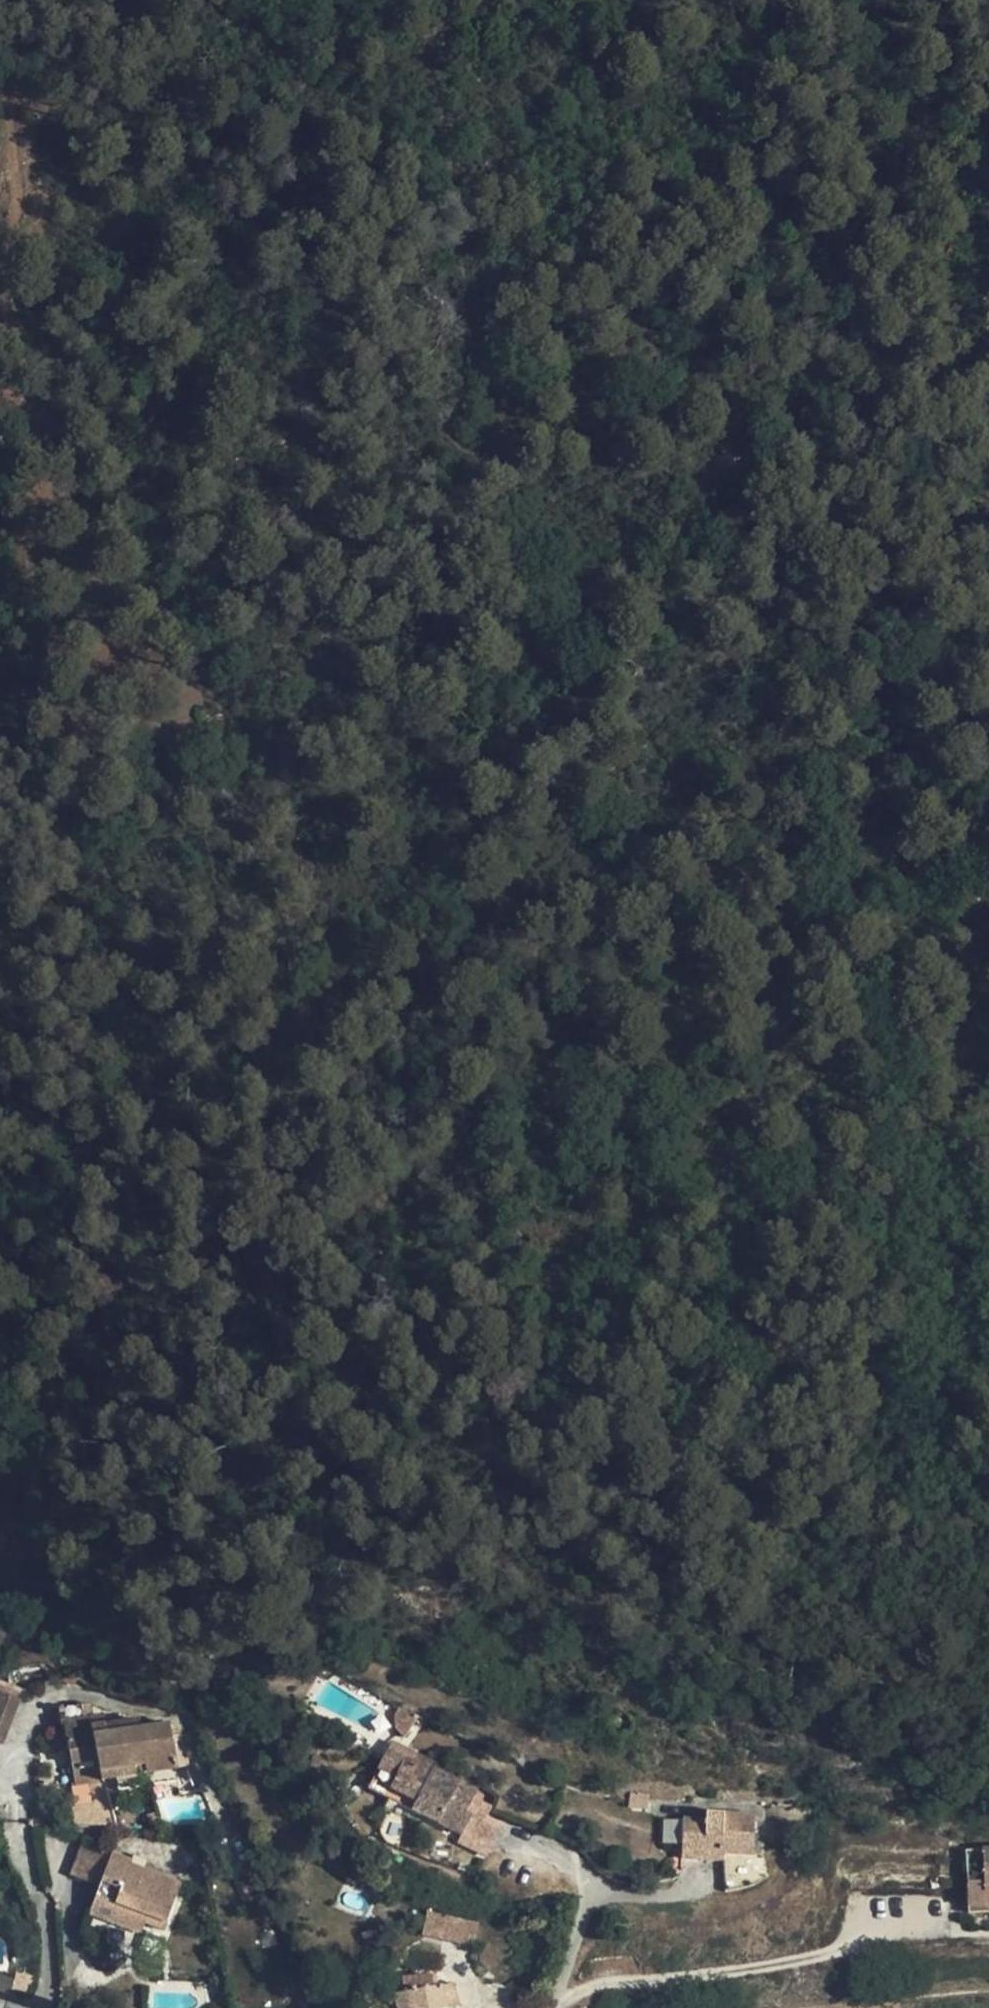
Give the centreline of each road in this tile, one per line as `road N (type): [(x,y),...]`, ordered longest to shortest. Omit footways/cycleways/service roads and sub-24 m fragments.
road 1 (residential): [(14,1823),(46,1933),(44,2007)]
road 2 (residential): [(551,2007),(592,1894)]

